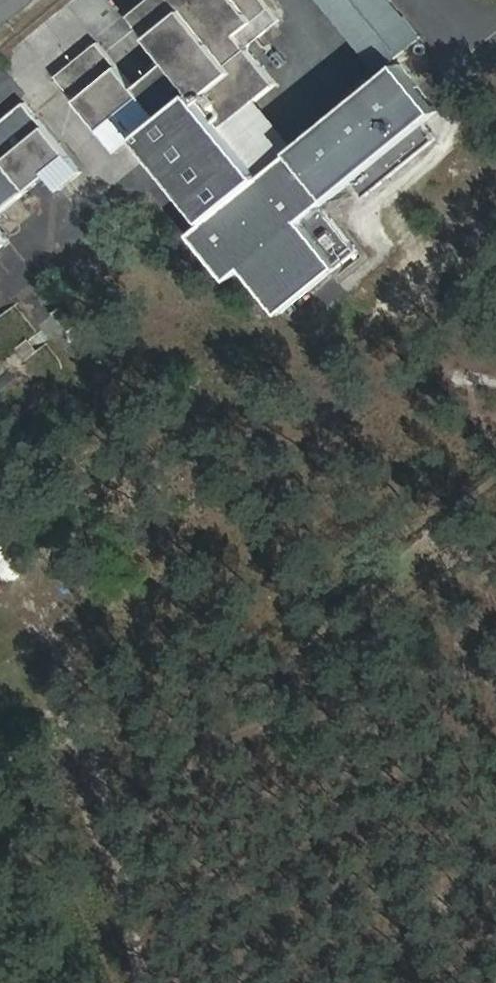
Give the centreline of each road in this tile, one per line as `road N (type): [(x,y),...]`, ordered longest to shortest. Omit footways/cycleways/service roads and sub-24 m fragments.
road 1 (track): [(44,573),(149,982)]

